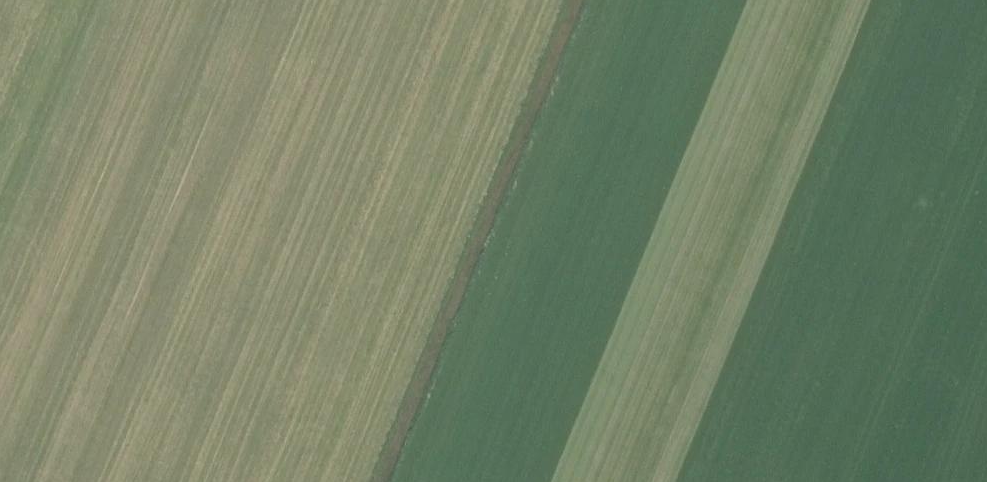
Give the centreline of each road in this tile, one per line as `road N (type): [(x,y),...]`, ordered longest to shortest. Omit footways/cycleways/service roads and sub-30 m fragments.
road 1 (track): [(704,481),(900,0)]

